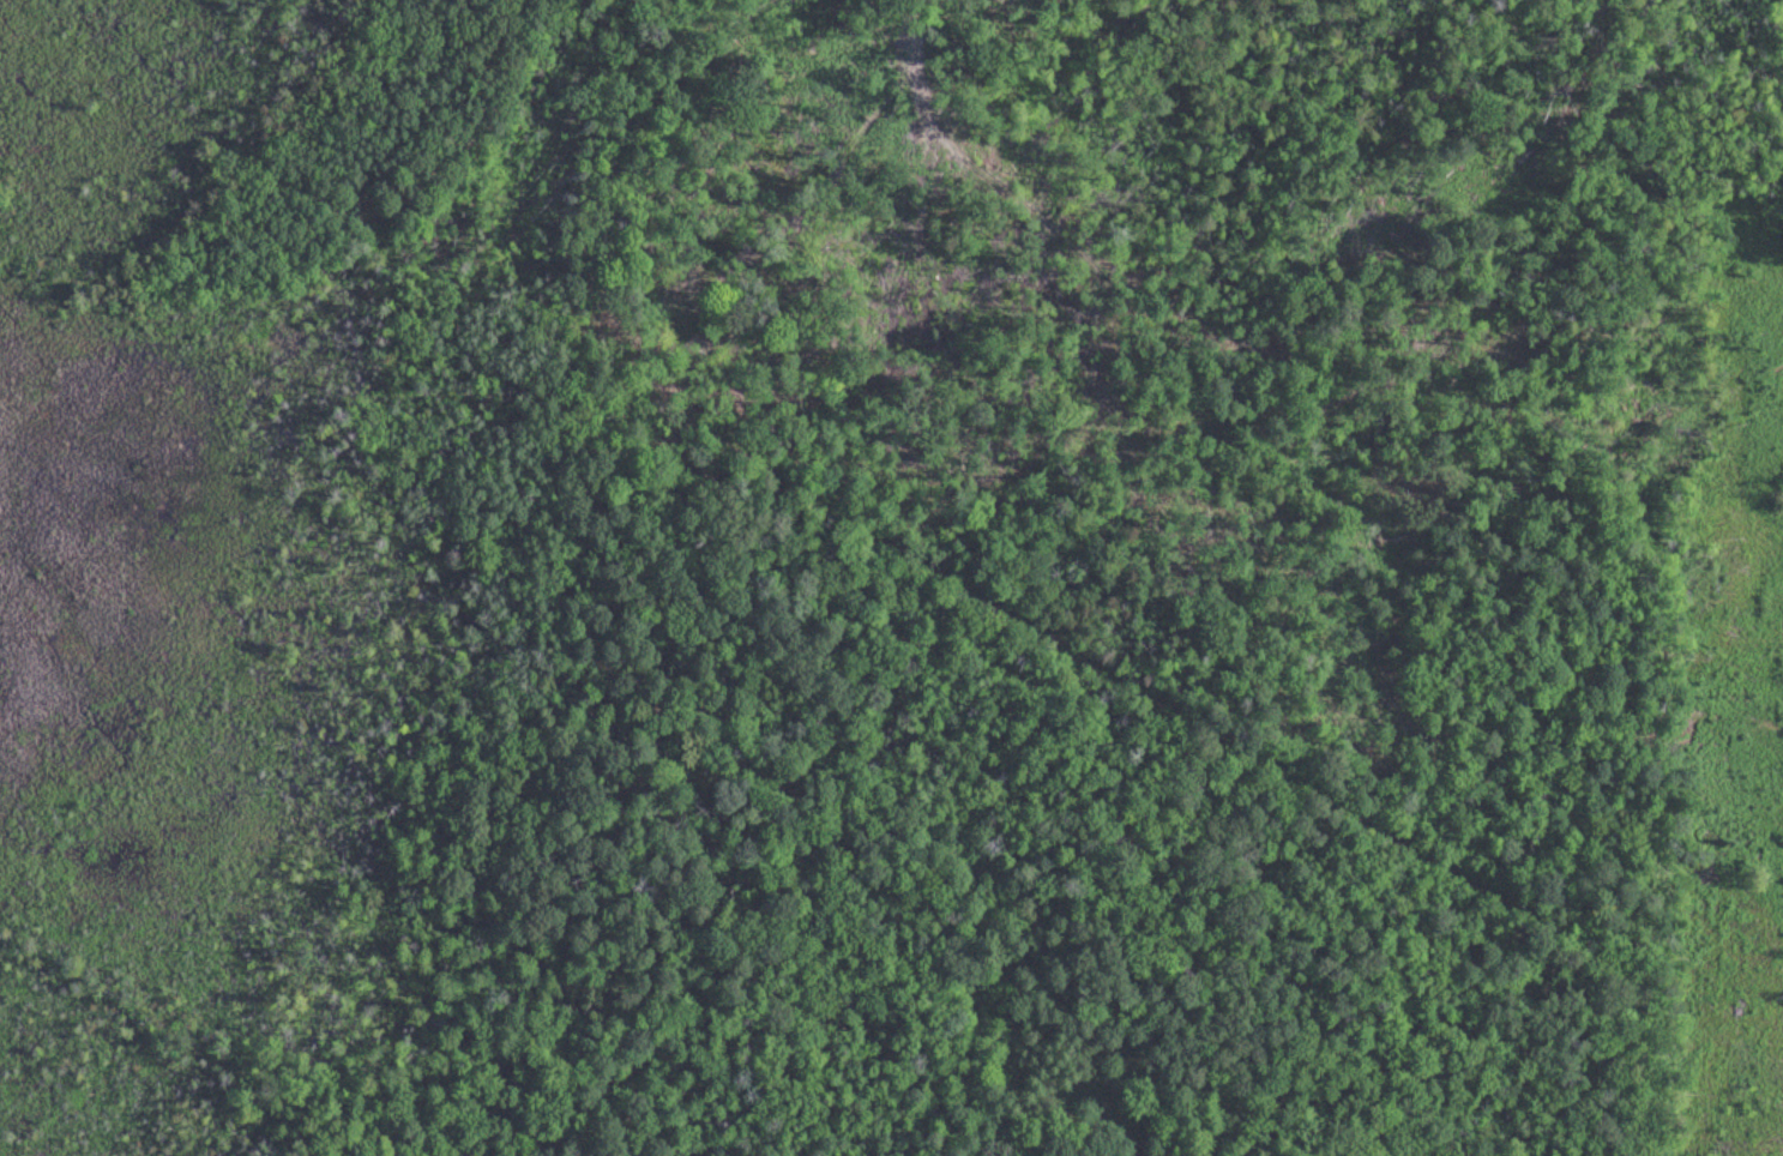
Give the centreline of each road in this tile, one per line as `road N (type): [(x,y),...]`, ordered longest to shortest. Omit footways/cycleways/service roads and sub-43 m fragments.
road 1 (track): [(1782,783),(1704,753),(1603,650),(1412,566),(1198,337),(1084,240),(1024,159),(999,0)]

